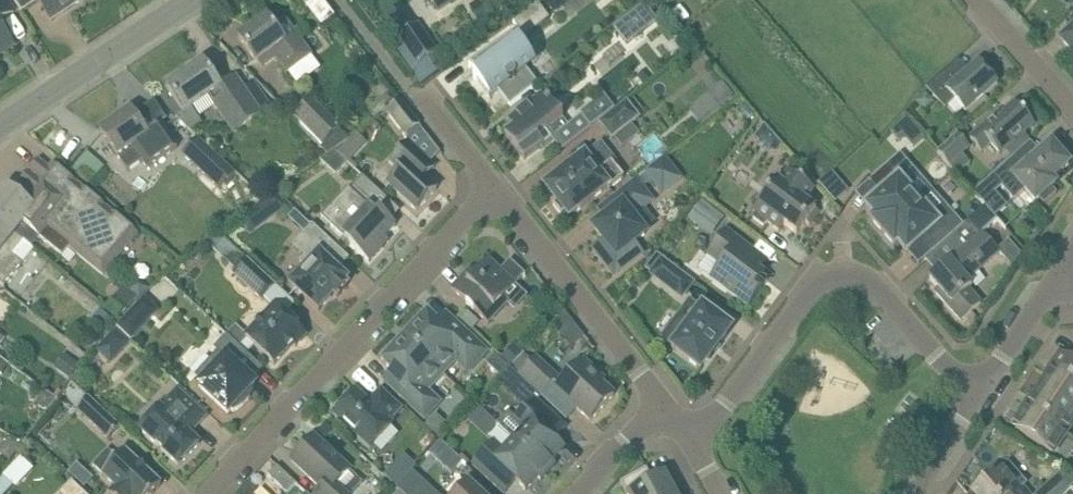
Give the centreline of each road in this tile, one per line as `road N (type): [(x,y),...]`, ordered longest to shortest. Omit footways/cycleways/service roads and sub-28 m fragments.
road 1 (residential): [(208,493),(496,189)]
road 2 (residential): [(693,443),(820,287),(847,273),(871,282),(976,395)]
road 3 (residential): [(665,406),(496,189)]
road 4 (tertiary): [(0,126),(192,0)]
road 5 (residential): [(976,395),(1065,266)]
road 6 (residential): [(1072,107),(975,0)]
road 7 (residential): [(576,493),(665,406)]

